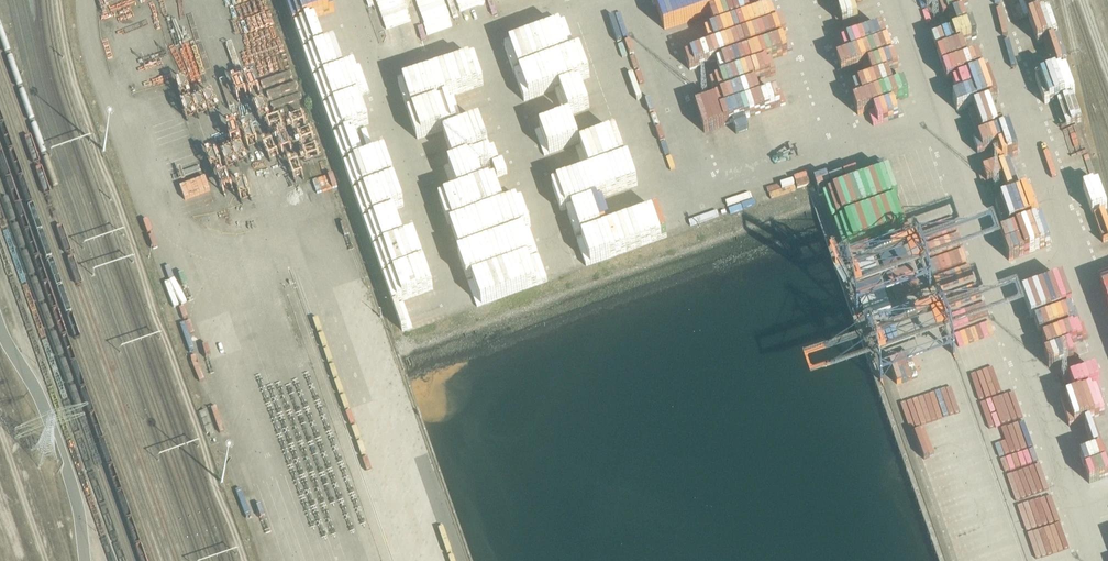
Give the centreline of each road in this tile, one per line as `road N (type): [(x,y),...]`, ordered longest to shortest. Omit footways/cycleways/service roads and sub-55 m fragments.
road 1 (track): [(58,0),(75,85),(245,560)]

